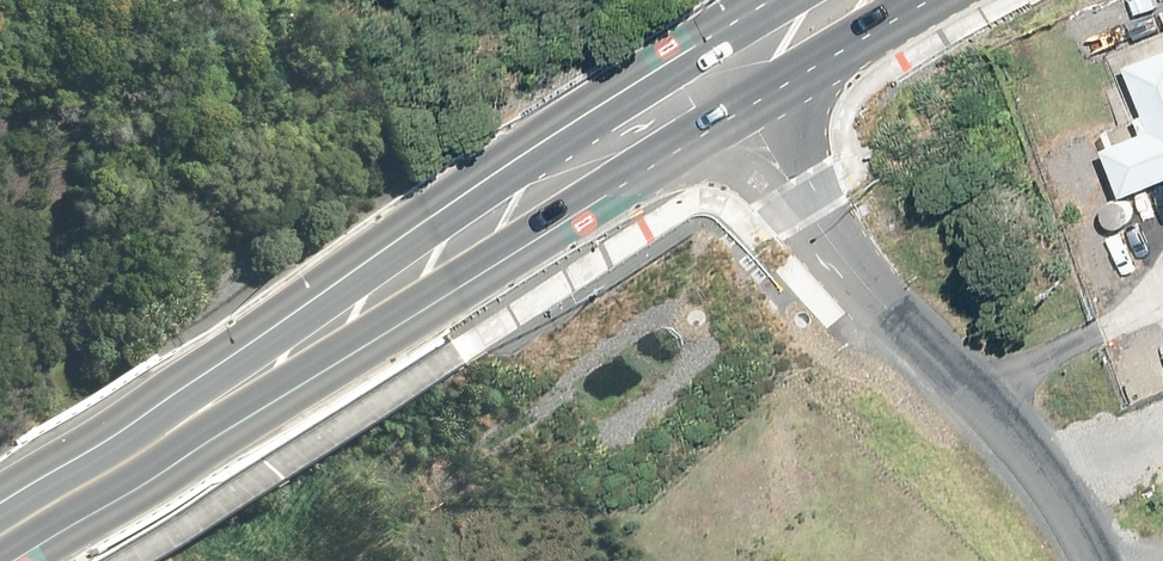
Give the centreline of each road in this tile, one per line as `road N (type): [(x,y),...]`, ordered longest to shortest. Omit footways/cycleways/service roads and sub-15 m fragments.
road 1 (trunk): [(890,0),(0,559)]
road 2 (trunk): [(0,501),(150,411),(767,0)]
road 3 (unclassified): [(1097,560),(997,425),(900,325)]

